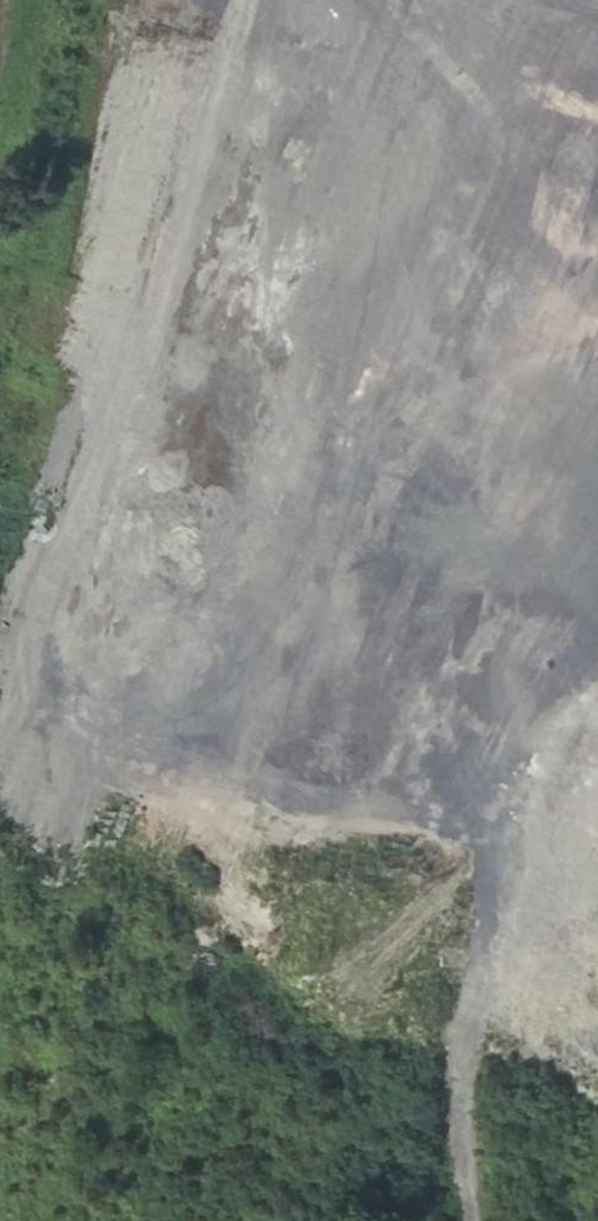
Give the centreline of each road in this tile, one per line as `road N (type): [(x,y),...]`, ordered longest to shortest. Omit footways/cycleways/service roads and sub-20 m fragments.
road 1 (track): [(472,1220),(451,948),(475,843),(597,687)]
road 2 (track): [(597,101),(457,0)]

